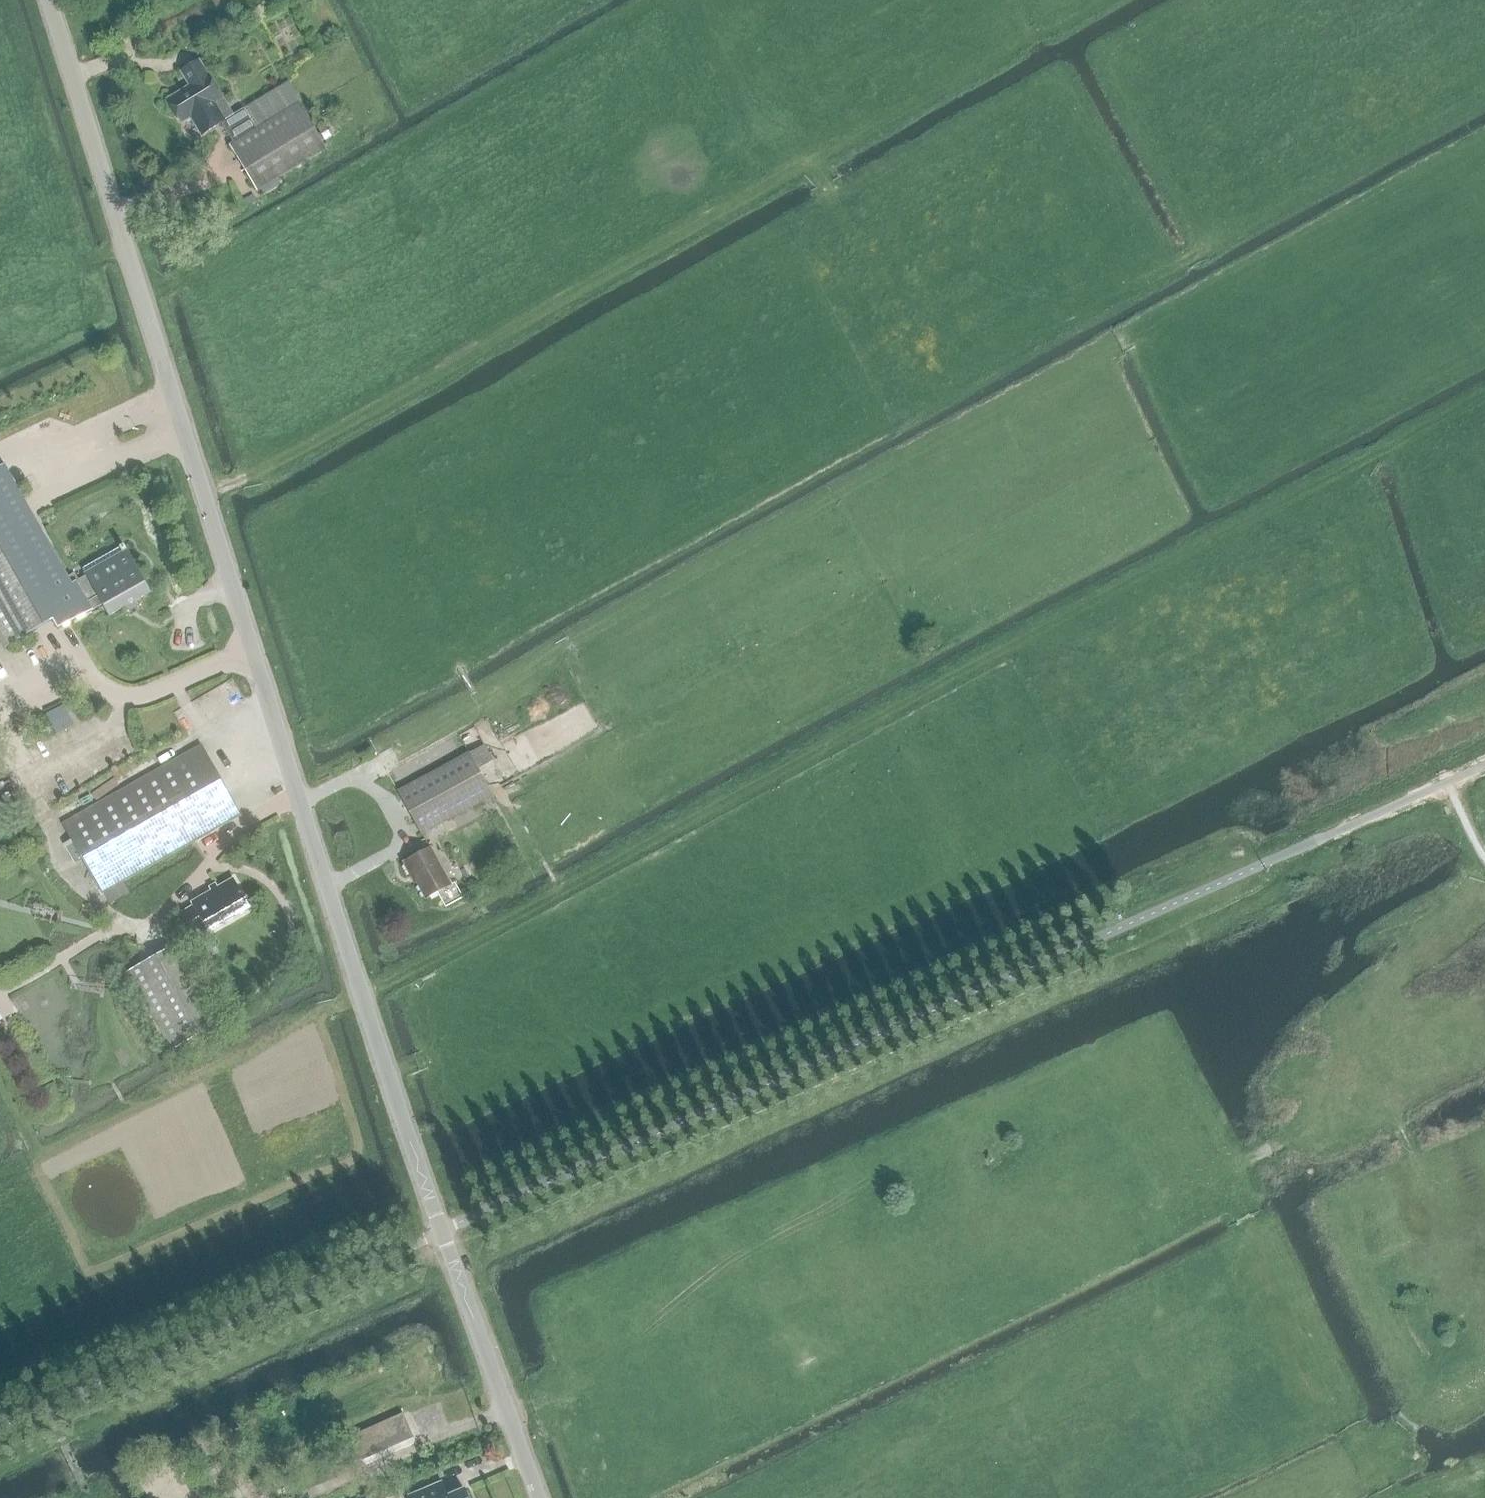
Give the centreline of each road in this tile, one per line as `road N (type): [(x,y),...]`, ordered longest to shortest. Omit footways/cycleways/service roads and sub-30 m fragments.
road 1 (tertiary): [(537,1497),(297,798),(49,0)]

